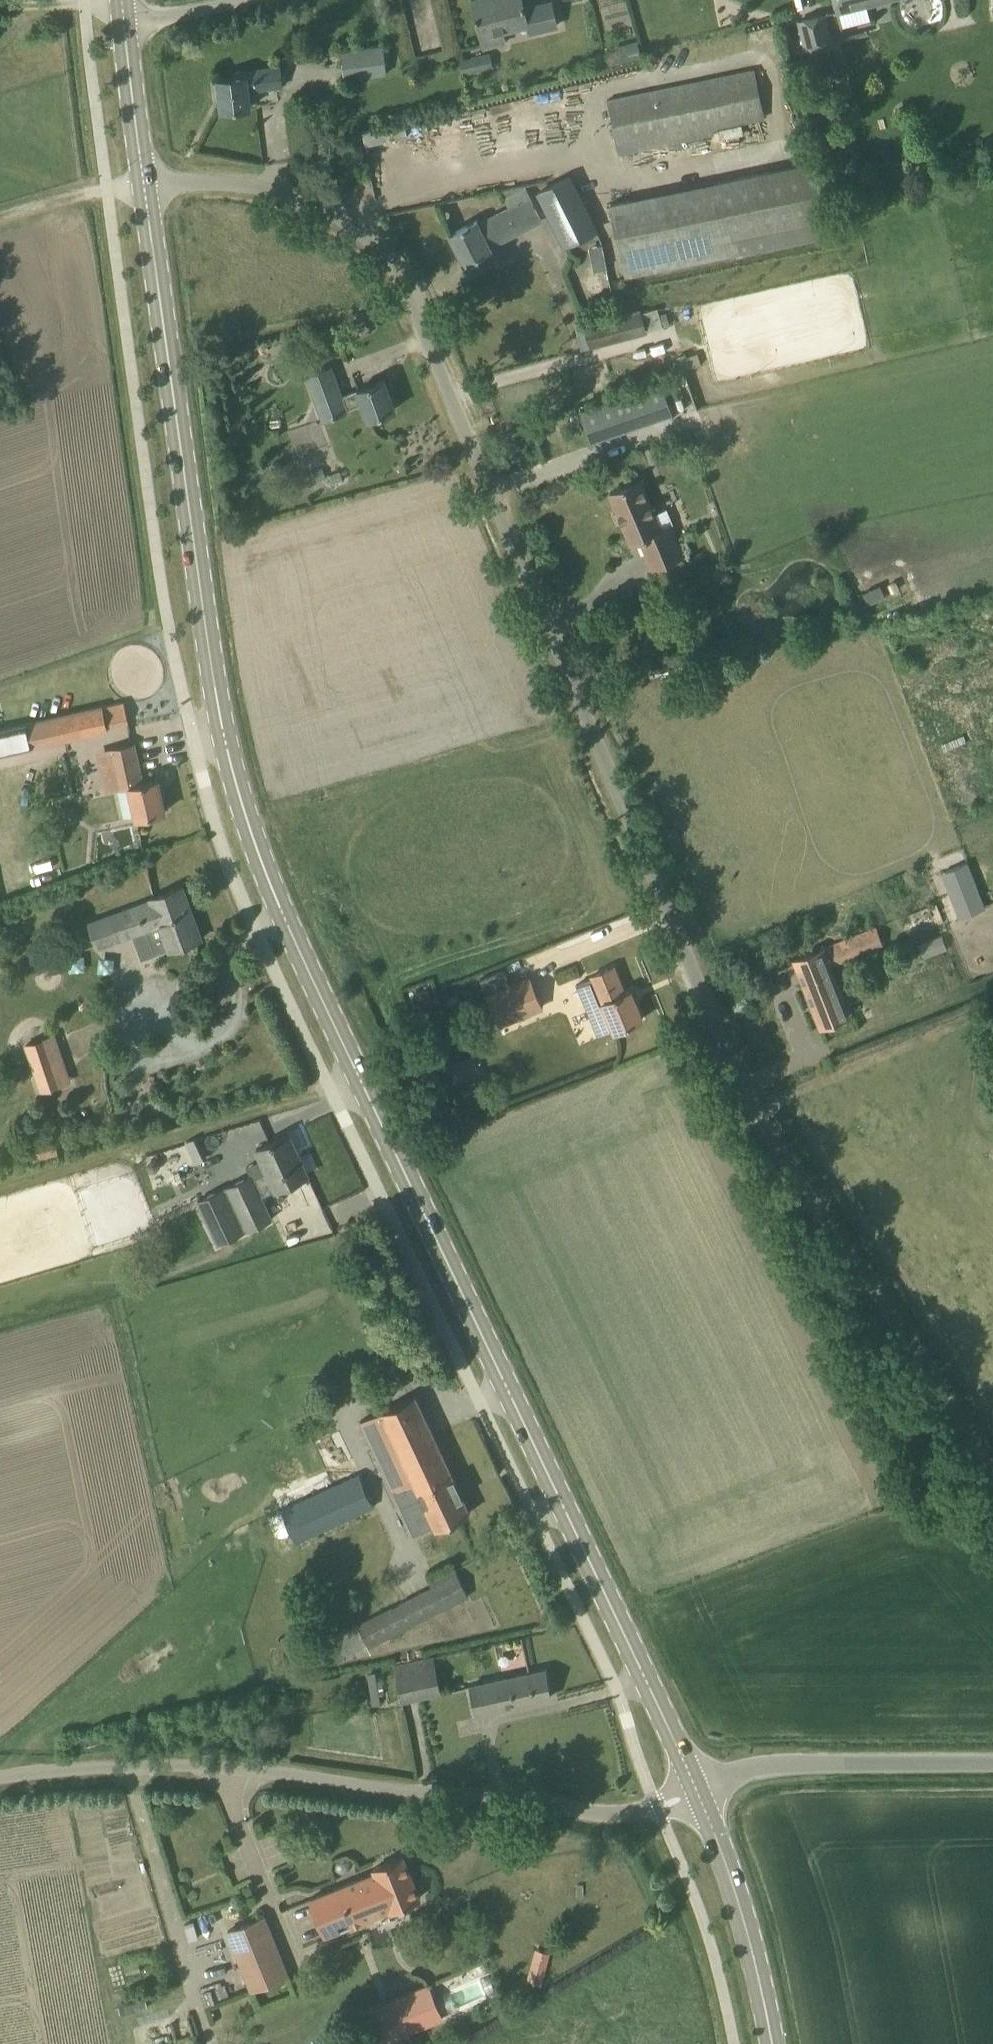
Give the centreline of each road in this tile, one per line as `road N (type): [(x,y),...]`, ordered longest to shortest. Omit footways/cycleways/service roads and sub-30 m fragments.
road 1 (primary): [(696,1792),(346,1058),(235,783),(190,601),(143,192)]
road 2 (unclassified): [(992,1469),(743,1092),(412,328),(384,280),(350,240),(269,200),(205,187),(143,192)]
road 3 (unclassified): [(0,1777),(230,1767),(508,1797),(598,1815),(629,1814),(696,1792)]
road 4 (unclassified): [(696,1792),(765,1765),(992,1760)]
road 5 (primary): [(775,2043),(749,1938),(696,1792)]
road 6 (primary): [(143,192),(126,23)]

